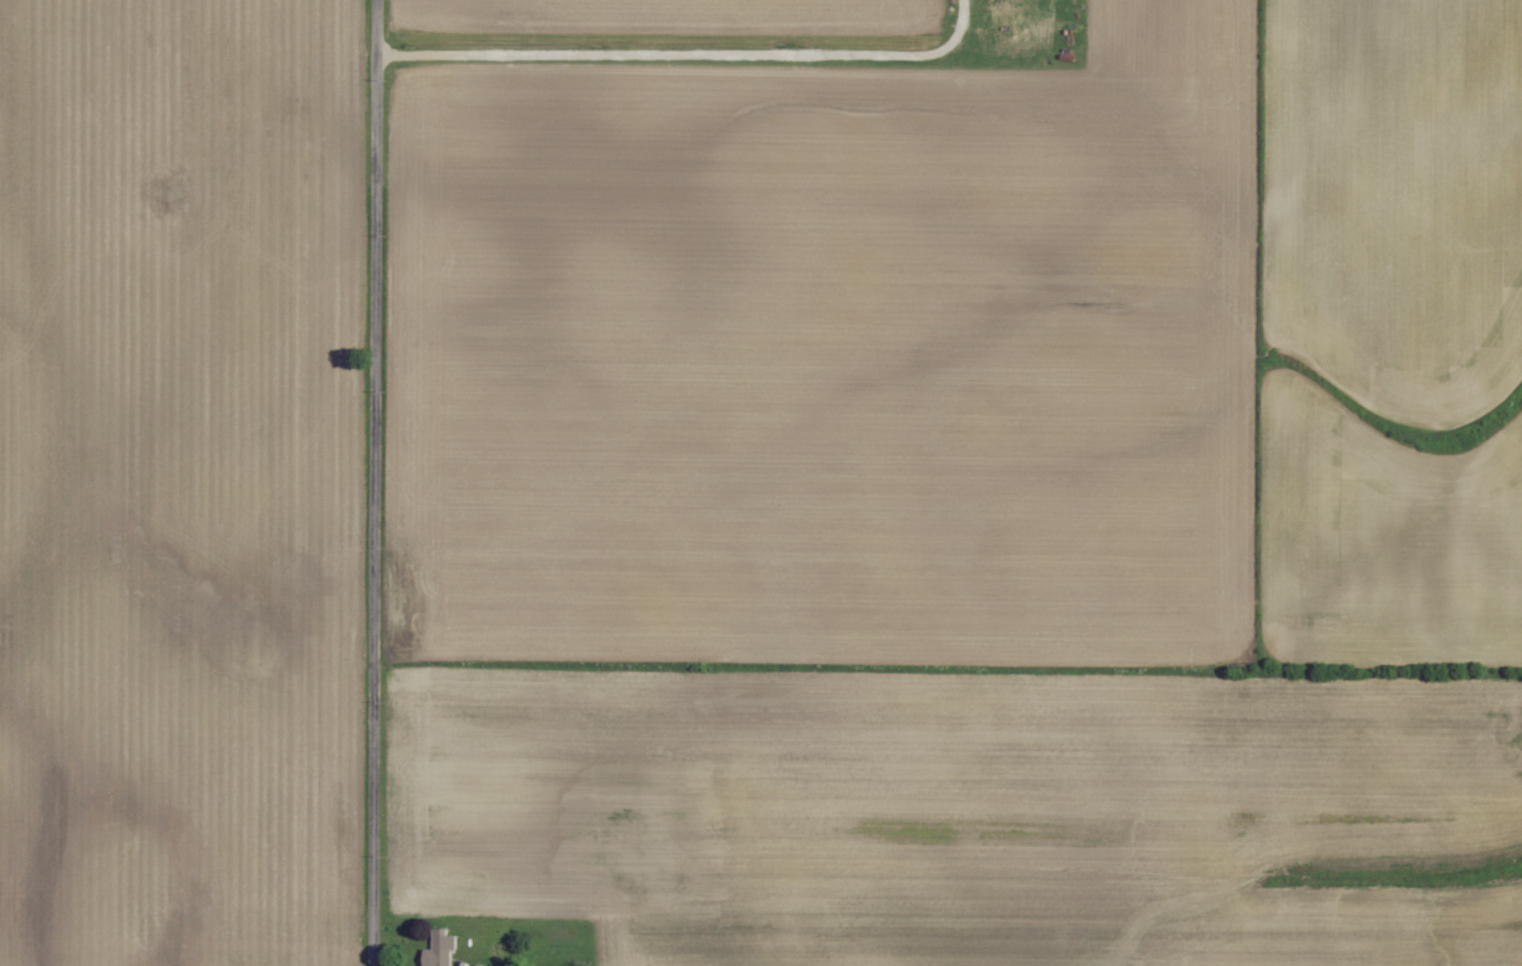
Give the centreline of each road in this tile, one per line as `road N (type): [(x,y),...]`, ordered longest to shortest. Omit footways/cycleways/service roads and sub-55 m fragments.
road 1 (residential): [(375,965),(378,0)]

